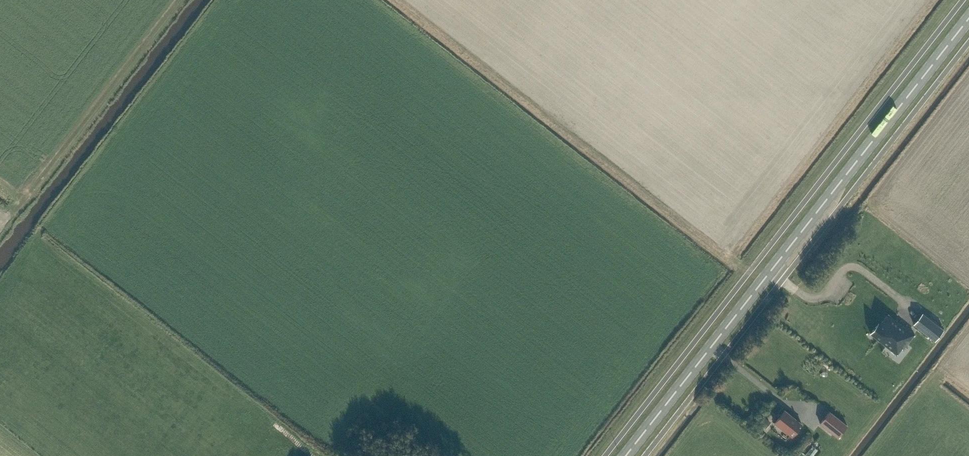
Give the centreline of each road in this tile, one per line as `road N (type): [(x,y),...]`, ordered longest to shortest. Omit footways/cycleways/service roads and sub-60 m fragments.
road 1 (secondary): [(626,455),(968,19)]

